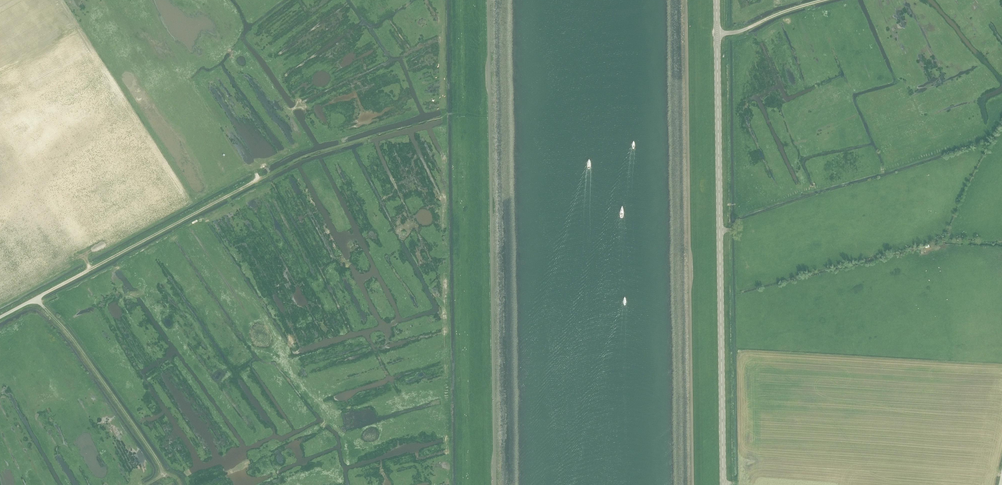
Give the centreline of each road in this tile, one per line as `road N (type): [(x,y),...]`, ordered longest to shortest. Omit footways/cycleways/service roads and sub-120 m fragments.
road 1 (tertiary): [(724,484),(718,36)]
road 2 (track): [(271,175),(38,298)]
road 3 (track): [(145,484),(165,475),(36,299)]

